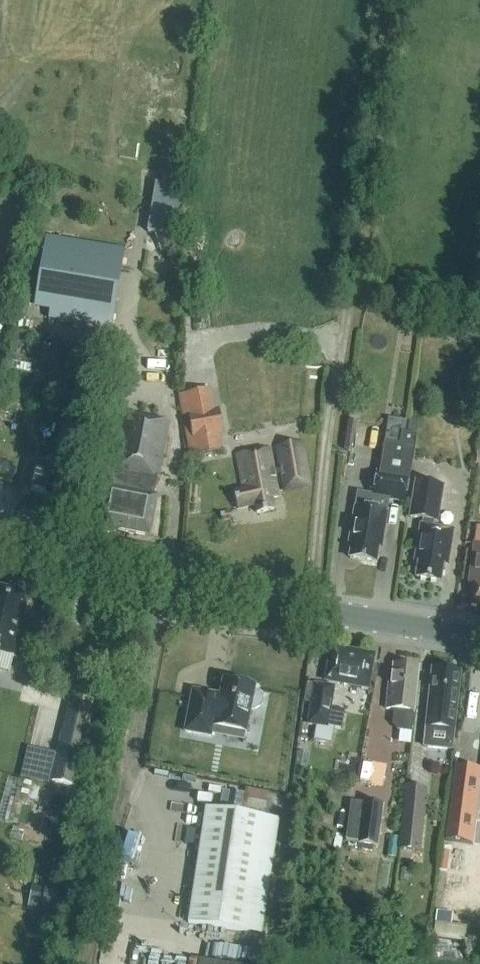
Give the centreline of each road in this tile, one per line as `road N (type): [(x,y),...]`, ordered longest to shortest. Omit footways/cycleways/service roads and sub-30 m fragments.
road 1 (track): [(315,607),(381,0)]
road 2 (secondary): [(479,635),(0,538)]

